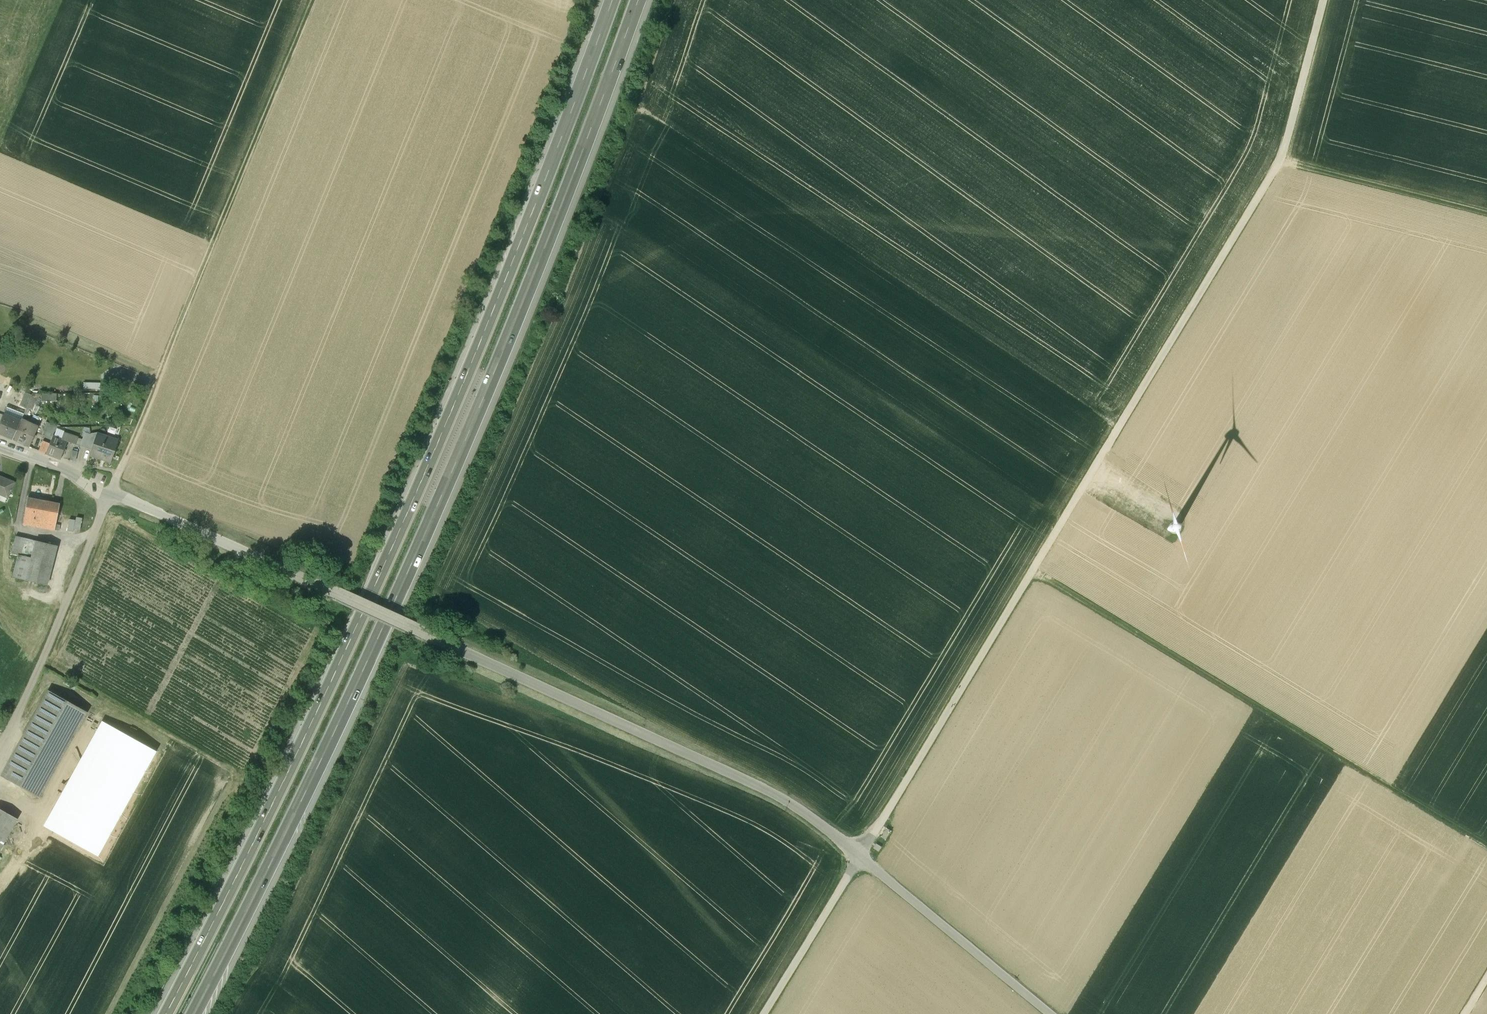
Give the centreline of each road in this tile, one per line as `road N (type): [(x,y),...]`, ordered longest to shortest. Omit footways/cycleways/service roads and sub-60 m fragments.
road 1 (residential): [(0,446),(790,801),(1055,1013)]
road 2 (track): [(766,1013),(1286,156),(1327,0)]
road 3 (motorway): [(194,1013),(483,402),(637,0)]
road 4 (motorway): [(612,0),(474,363),(170,1013)]
road 5 (track): [(0,744),(39,669),(221,222)]
road 6 (track): [(1036,566),(1486,845)]
road 7 (track): [(1486,210),(1286,156)]

